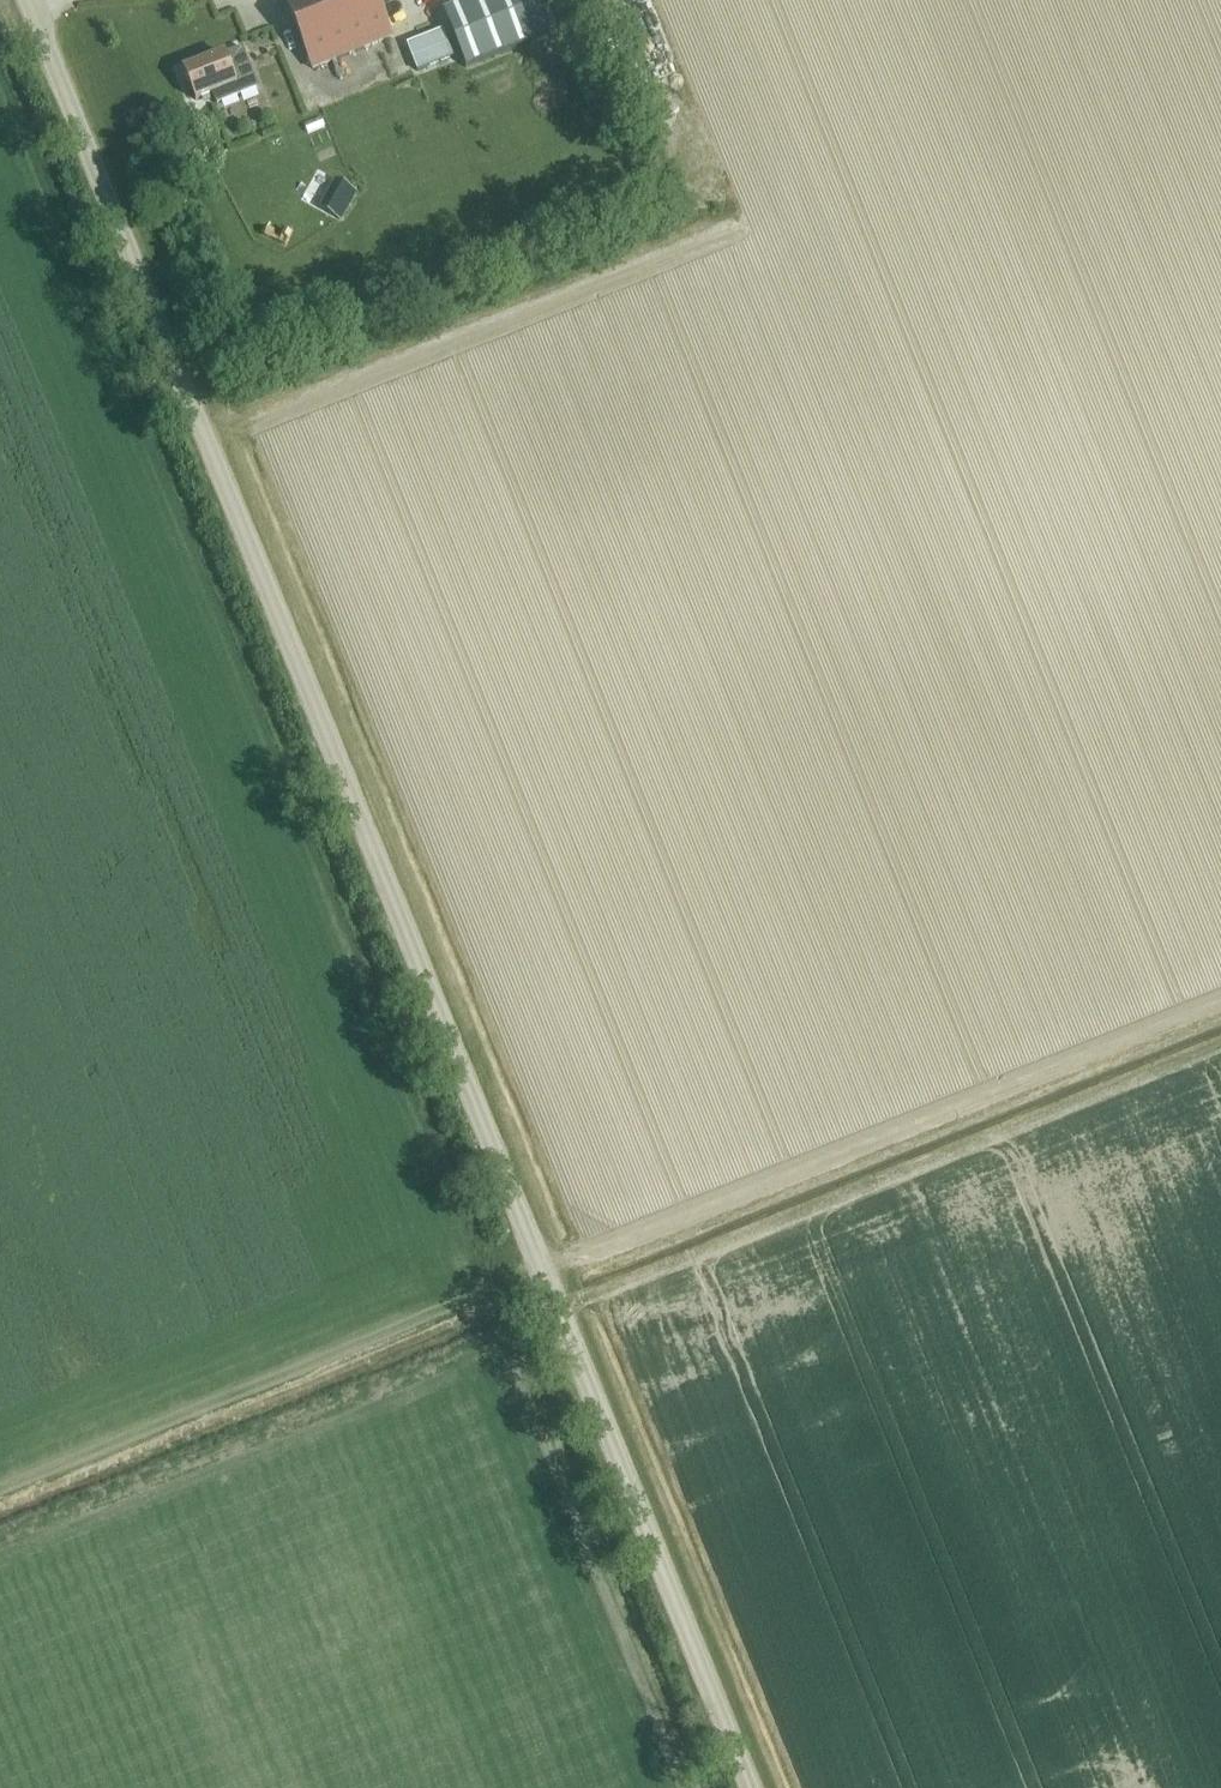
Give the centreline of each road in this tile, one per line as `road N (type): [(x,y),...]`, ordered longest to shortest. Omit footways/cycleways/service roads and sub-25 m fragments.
road 1 (unclassified): [(749,1787),(29,0)]

